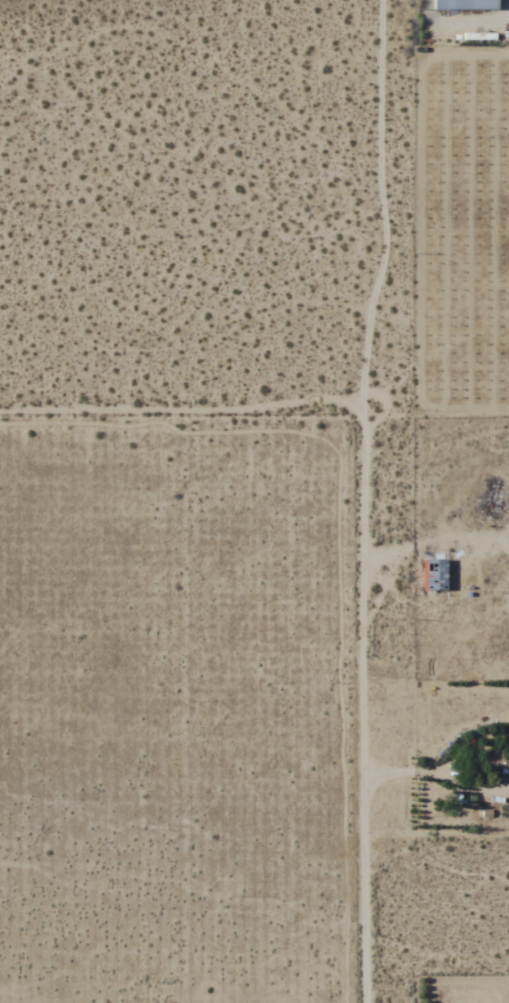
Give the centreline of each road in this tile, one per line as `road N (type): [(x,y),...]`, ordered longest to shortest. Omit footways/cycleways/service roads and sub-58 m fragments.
road 1 (residential): [(366,1002),(361,404),(386,260),(385,0)]

